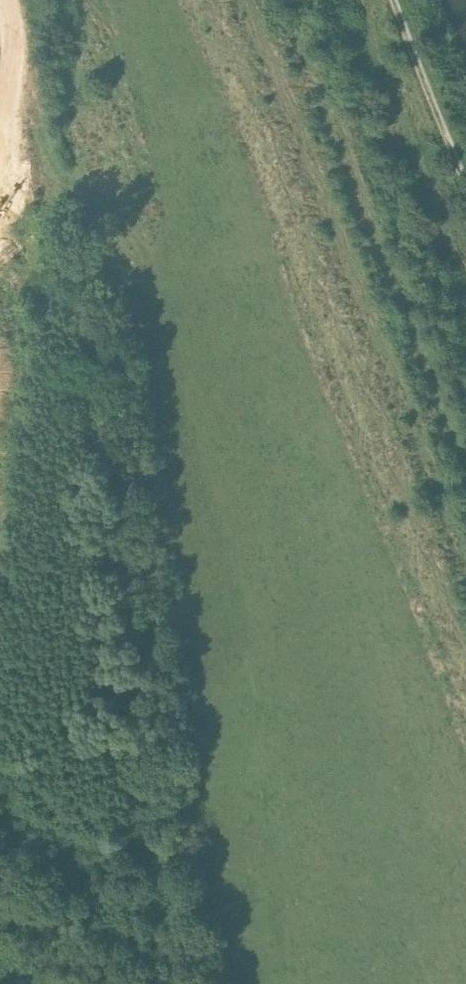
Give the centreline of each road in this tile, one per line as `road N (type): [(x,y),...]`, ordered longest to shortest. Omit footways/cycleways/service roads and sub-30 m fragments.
road 1 (track): [(394,0),(465,186)]

